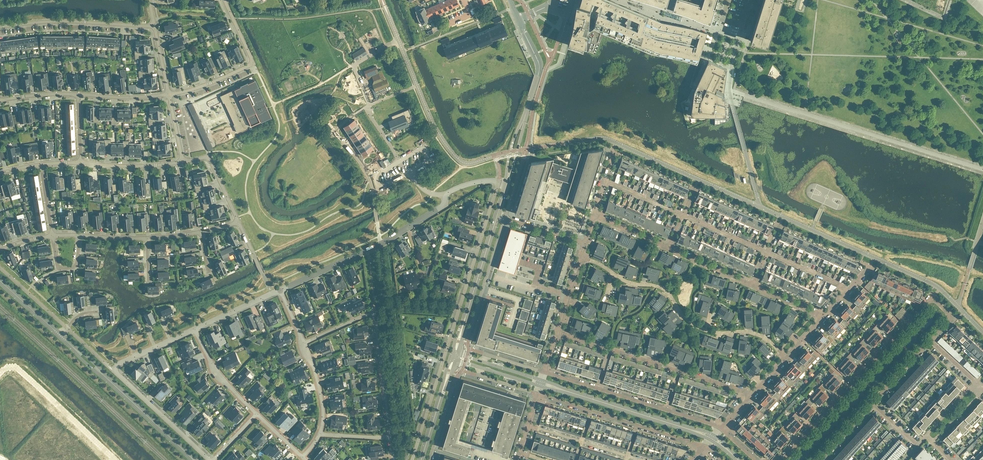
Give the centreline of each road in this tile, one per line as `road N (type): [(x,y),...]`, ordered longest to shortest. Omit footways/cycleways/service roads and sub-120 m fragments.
road 1 (residential): [(499,181),(412,459)]
road 2 (residential): [(930,340),(951,316),(931,297),(782,459)]
road 3 (residential): [(785,358),(758,335),(702,329),(664,290),(623,281),(580,257)]
road 4 (residential): [(753,394),(556,332)]
road 5 (residential): [(280,290),(383,242),(442,207),(447,195)]
road 6 (residential): [(543,372),(721,429)]
road 7 (secondary): [(712,438),(540,383)]
road 8 (secondary): [(193,459),(61,337)]
road 9 (residential): [(537,394),(704,446)]
road 10 (residential): [(168,94),(253,63),(224,0)]
road 11 (residential): [(0,26),(154,26)]
road 12 (residential): [(390,439),(374,311)]
road 13 (residential): [(115,372),(209,459)]
road 14 (residential): [(461,331),(469,332),(505,218)]
road 15 (tertiary): [(497,216),(461,331)]

